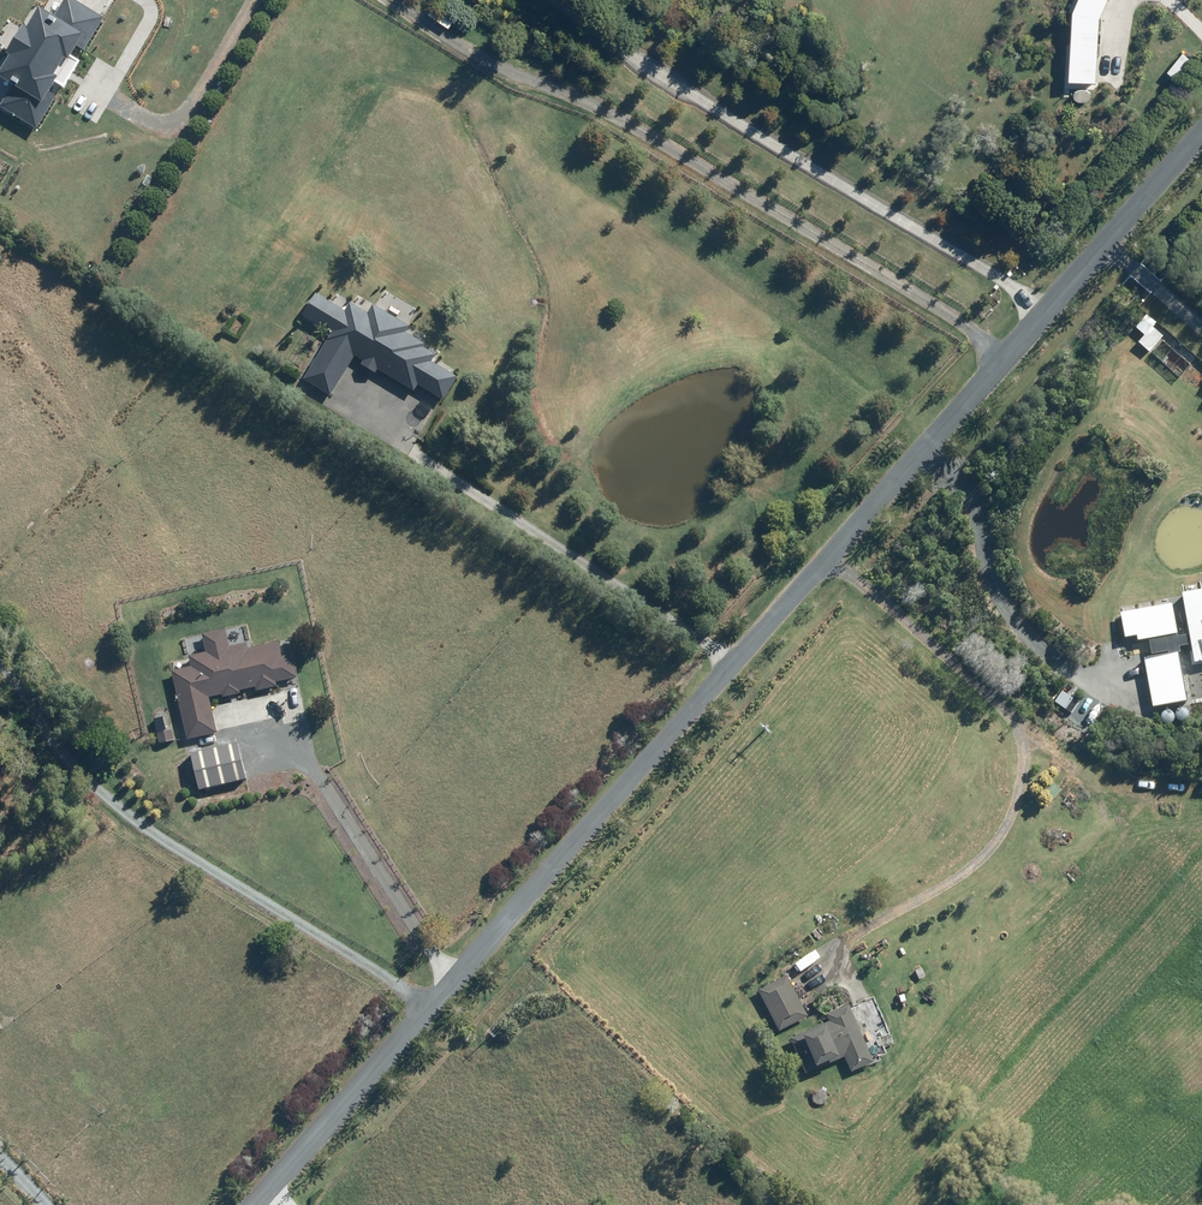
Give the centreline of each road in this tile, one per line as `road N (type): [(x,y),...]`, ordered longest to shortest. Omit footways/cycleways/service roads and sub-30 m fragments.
road 1 (unclassified): [(1201,130),(247,1204)]
road 2 (track): [(1002,356),(932,305),(556,80),(492,63),(392,0)]
road 3 (track): [(863,994),(846,960),(856,932),(947,881),(1007,833),(1025,753),(1012,710),(824,556)]
road 4 (track): [(1040,313),(556,0)]
road 5 (track): [(424,1005),(103,799),(0,680)]
road 6 (track): [(737,654),(342,404)]
road 7 (track): [(912,456),(964,499),(1048,665),(1102,697),(1137,704)]
road 8 (track): [(452,974),(307,763),(250,737)]
road 9 (track): [(1103,242),(1201,329)]

